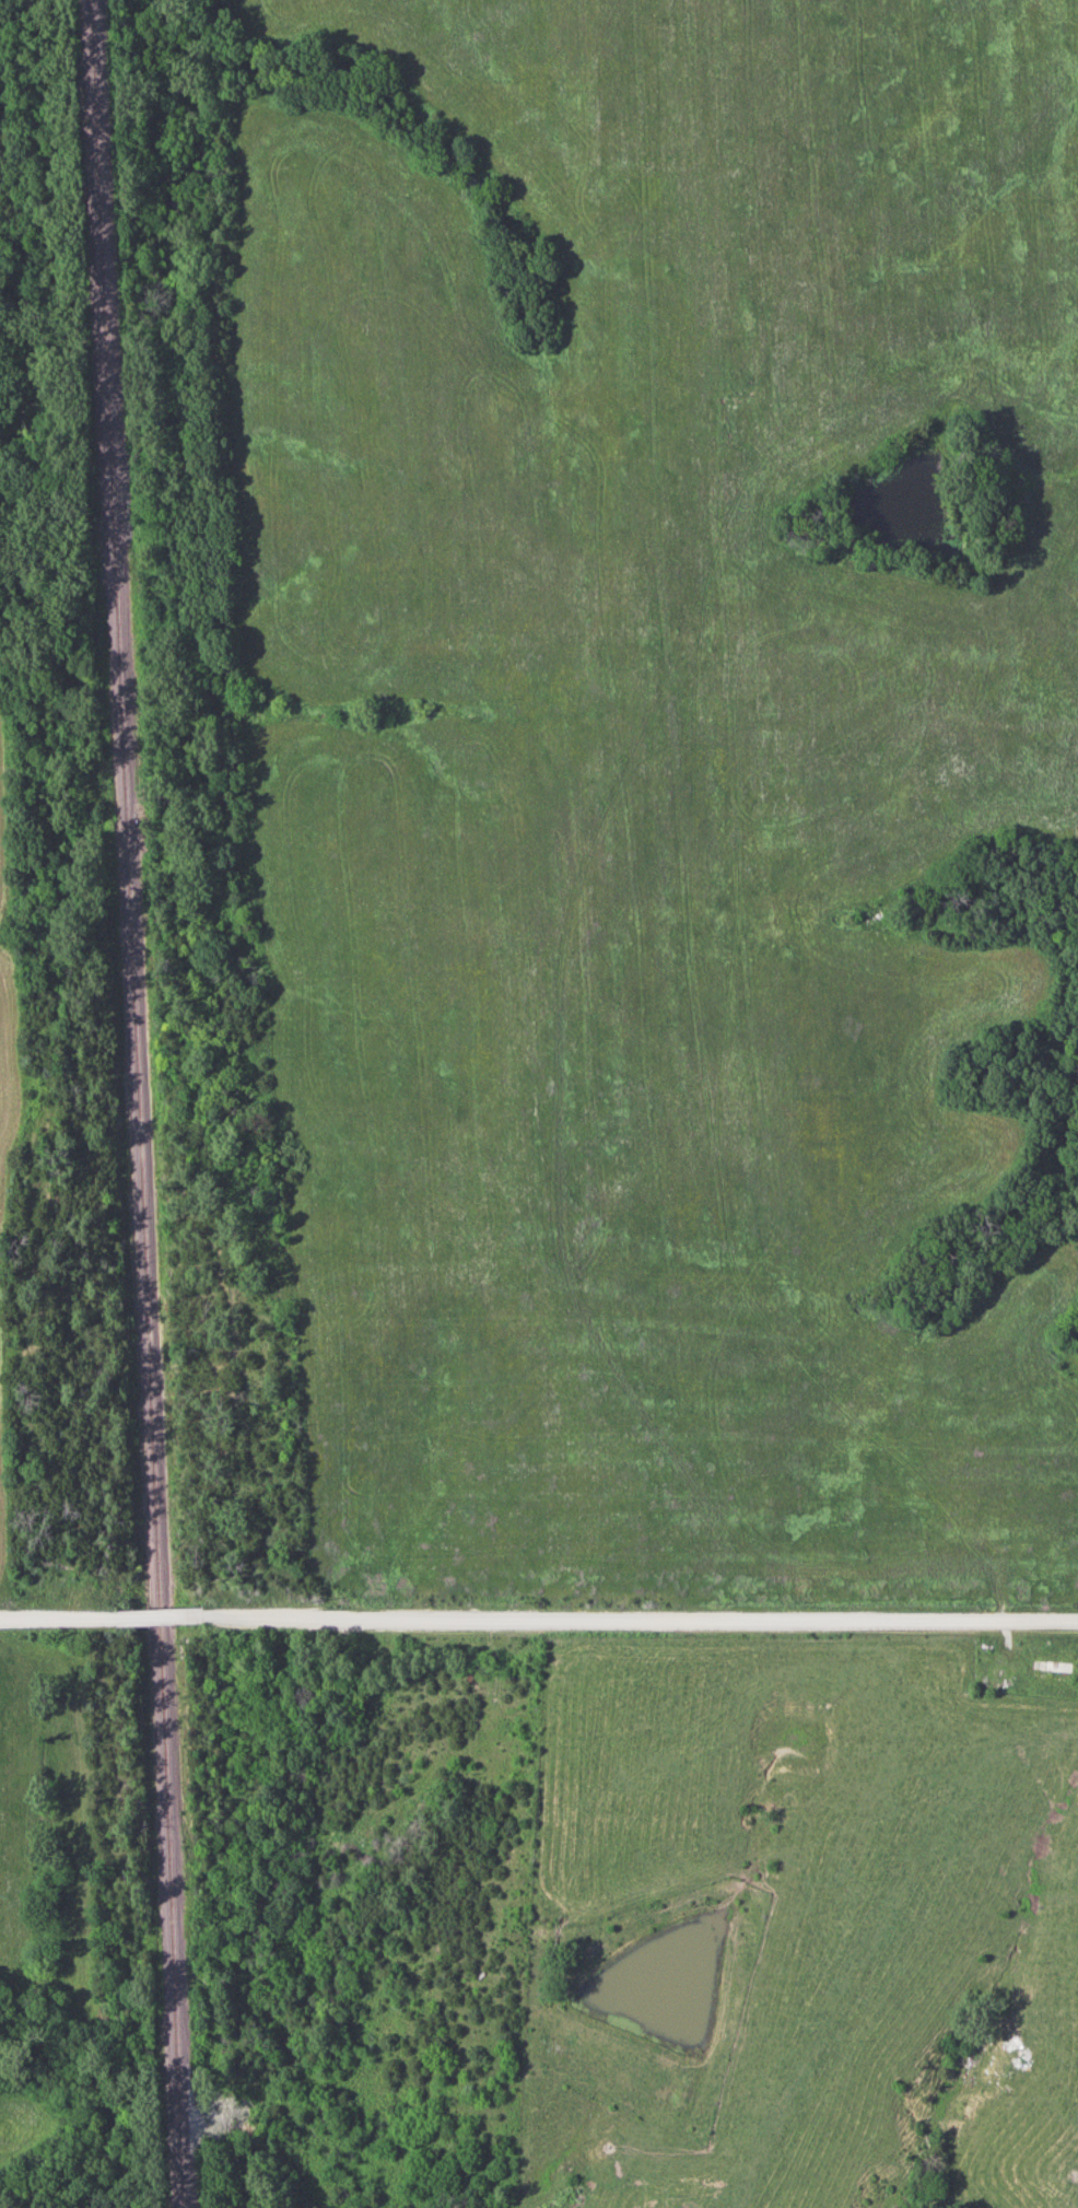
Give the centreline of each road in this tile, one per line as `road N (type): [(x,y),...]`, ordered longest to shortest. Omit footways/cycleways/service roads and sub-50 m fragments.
road 1 (residential): [(1077,1624),(203,1615)]

